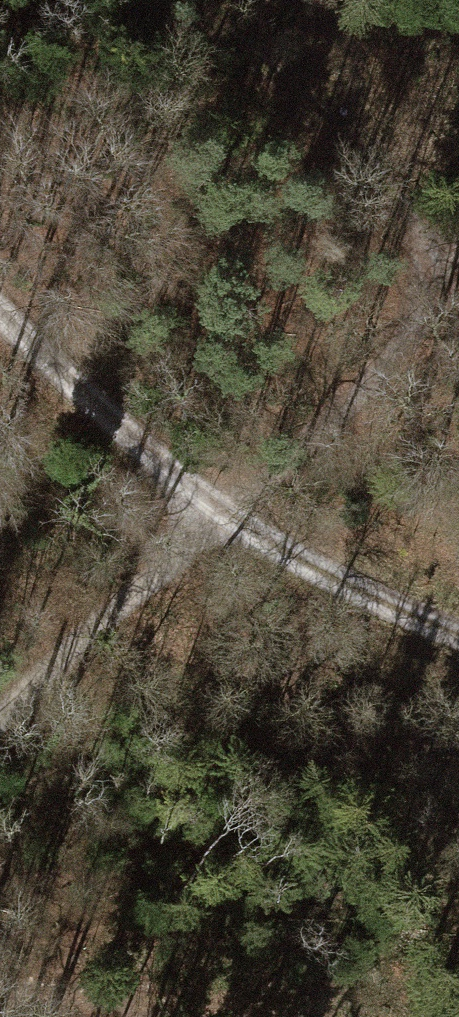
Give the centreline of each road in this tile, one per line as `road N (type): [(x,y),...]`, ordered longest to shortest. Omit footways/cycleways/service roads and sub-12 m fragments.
road 1 (track): [(0,716),(94,621),(388,366),(458,282)]
road 2 (track): [(458,625),(211,522),(0,312)]
road 3 (track): [(152,0),(420,229),(458,250)]

